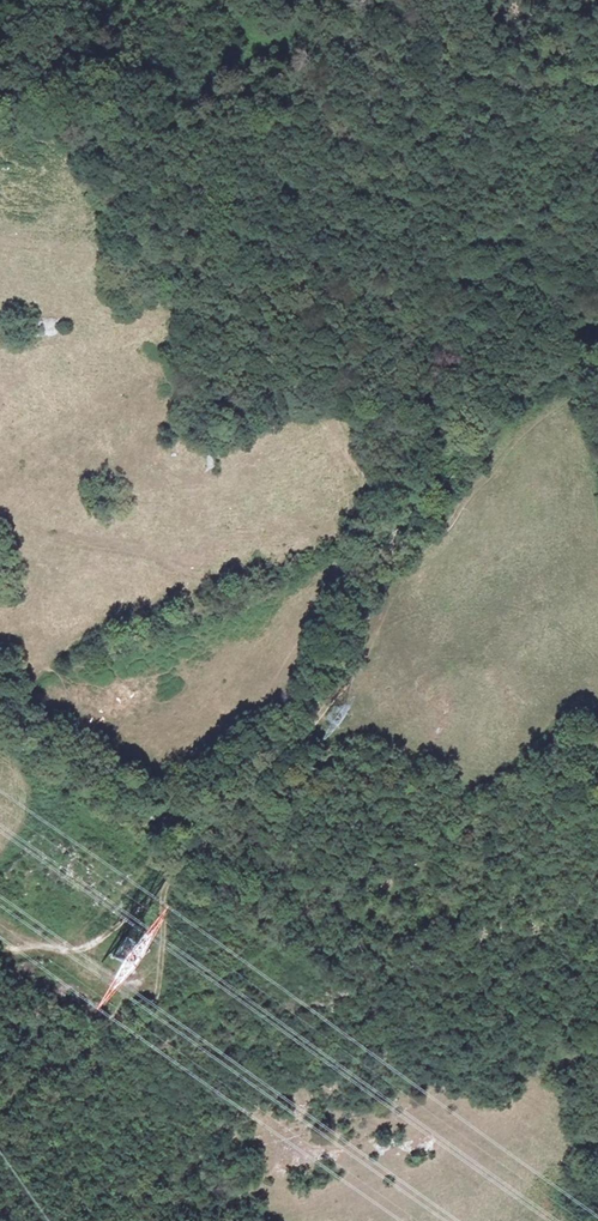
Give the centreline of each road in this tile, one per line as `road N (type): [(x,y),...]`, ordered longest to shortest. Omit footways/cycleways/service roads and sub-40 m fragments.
road 1 (track): [(597,341),(514,380),(417,490),(306,701),(226,781),(165,888)]
road 2 (track): [(154,1003),(384,897),(417,874),(502,851),(544,867),(597,859)]
road 3 (track): [(417,874),(485,803),(560,780),(597,757)]
road 4 (track): [(165,888),(81,949),(45,951),(0,929)]
road 5 (track): [(0,1102),(154,1003)]

